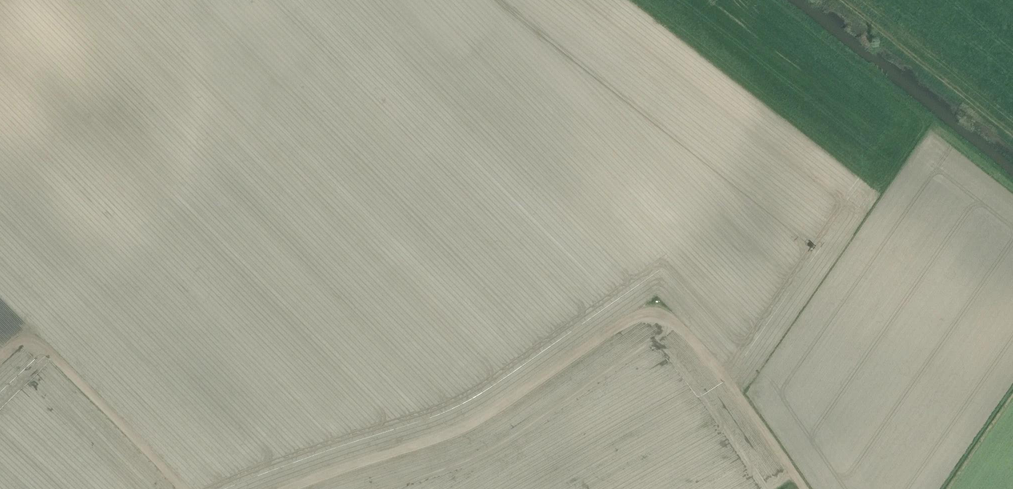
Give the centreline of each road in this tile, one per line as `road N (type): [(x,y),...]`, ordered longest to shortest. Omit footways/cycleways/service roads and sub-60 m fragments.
road 1 (track): [(805,488),(738,393),(680,323),(658,311),(636,315),(453,431),(291,488)]
road 2 (track): [(30,339),(177,209),(195,155),(198,91)]
road 3 (track): [(0,358),(30,339),(47,347),(191,488)]
road 4 (track): [(843,0),(1012,136)]

